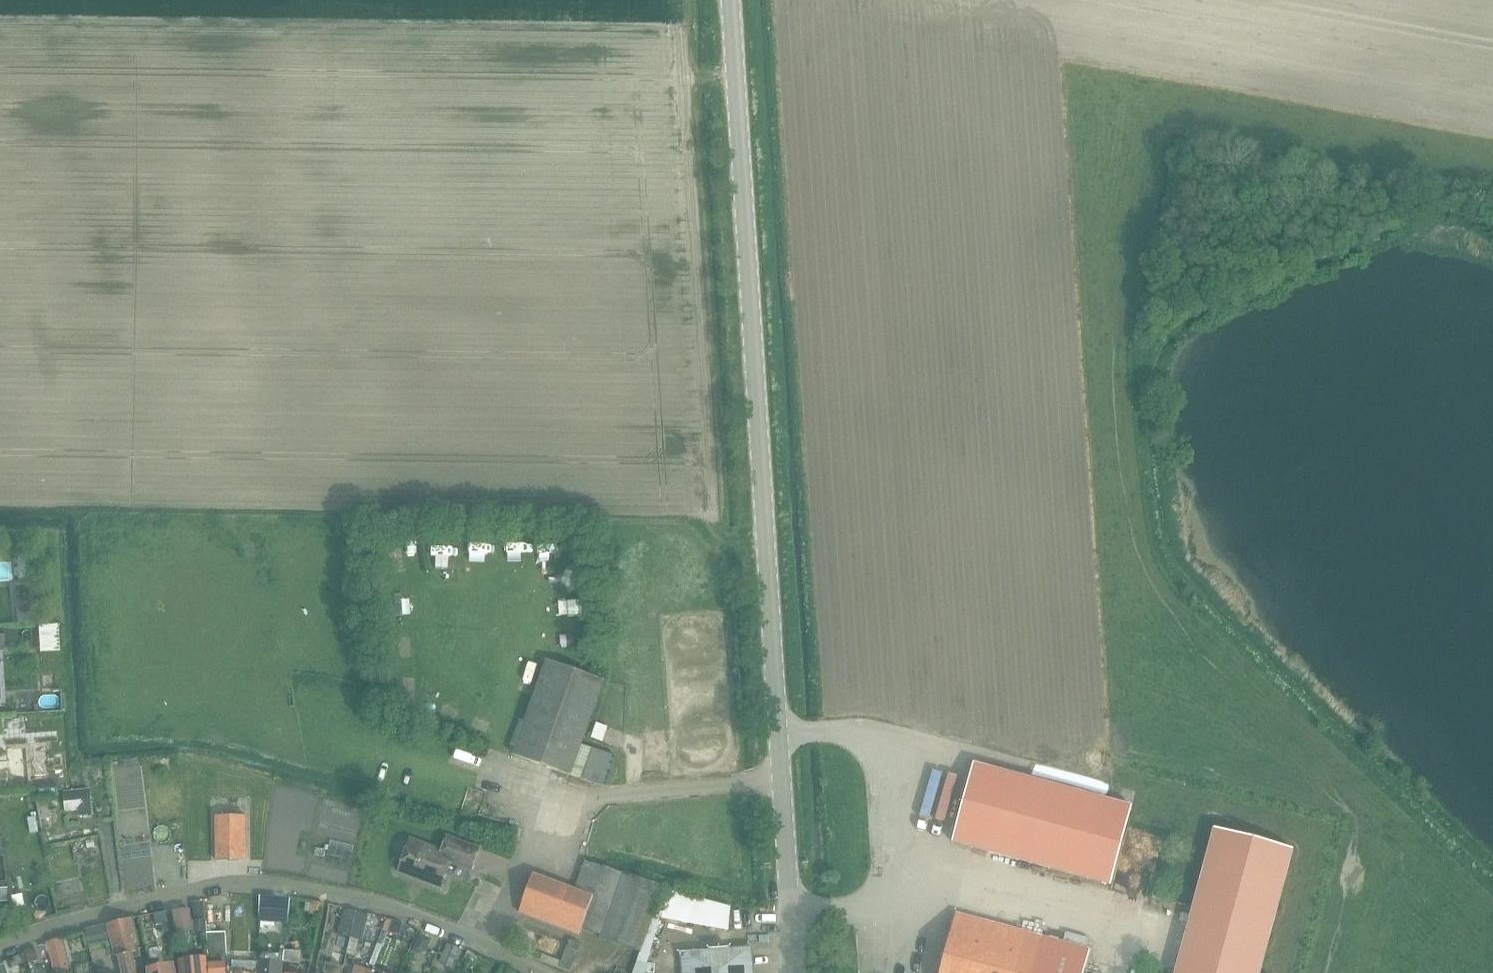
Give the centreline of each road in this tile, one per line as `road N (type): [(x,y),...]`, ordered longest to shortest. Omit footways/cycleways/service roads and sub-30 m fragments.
road 1 (tertiary): [(795,972),(732,0)]
road 2 (residential): [(542,972),(382,907),(248,884),(78,919),(0,950)]

